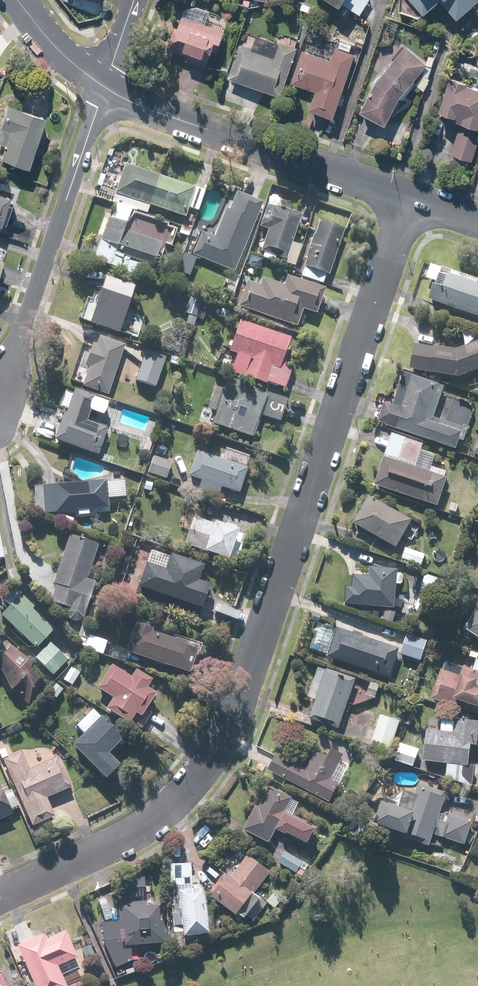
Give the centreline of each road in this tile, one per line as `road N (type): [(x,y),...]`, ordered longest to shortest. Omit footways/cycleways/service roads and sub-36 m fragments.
road 1 (residential): [(410,195),(218,752),(167,814),(0,893)]
road 2 (residential): [(104,86),(0,401)]
road 3 (residential): [(410,195),(148,110),(104,86)]
road 4 (residential): [(104,86),(14,0)]

